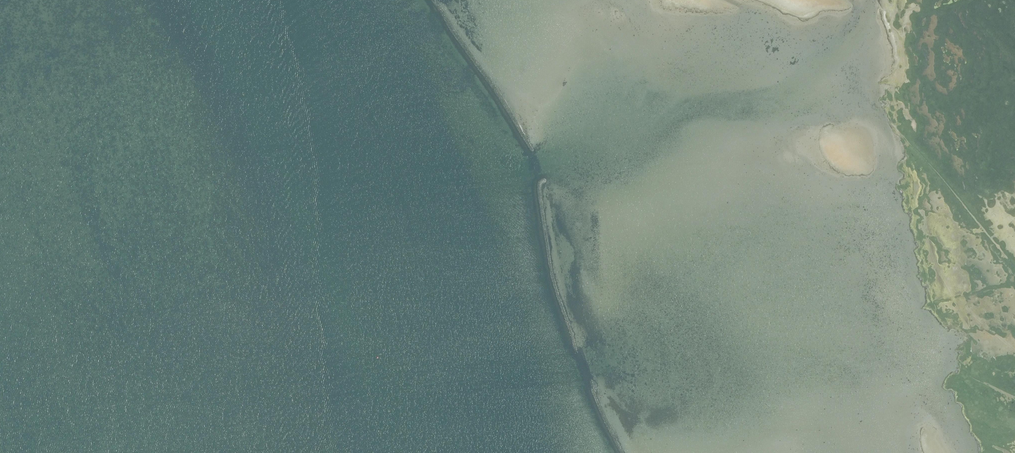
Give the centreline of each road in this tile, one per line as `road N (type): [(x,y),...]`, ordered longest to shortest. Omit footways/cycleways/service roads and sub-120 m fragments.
road 1 (track): [(898,129),(1014,266)]

